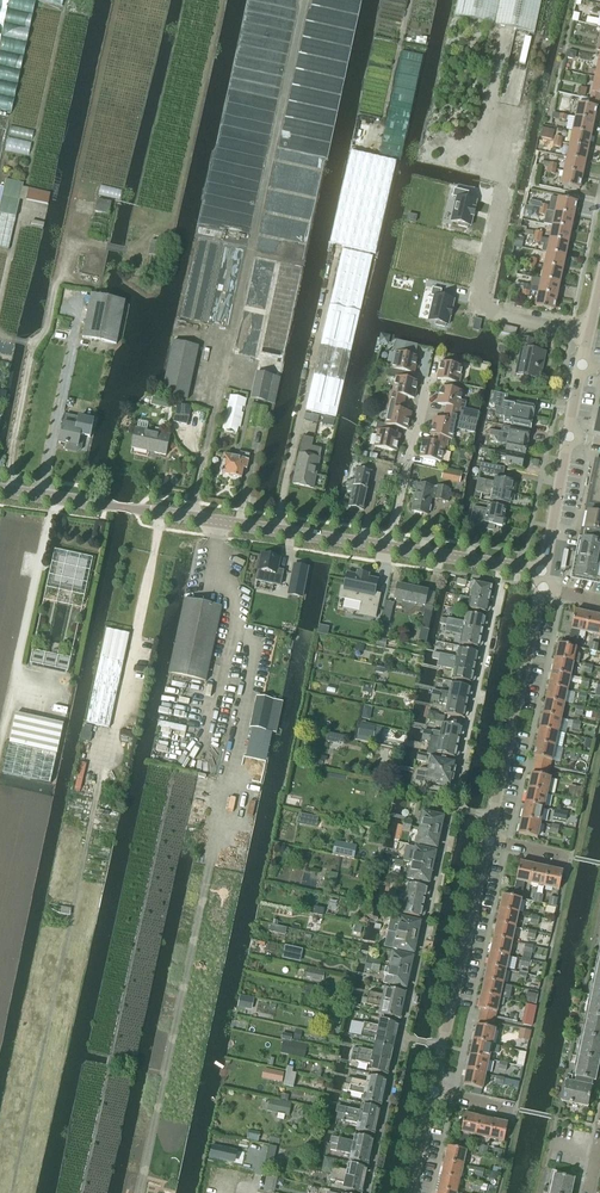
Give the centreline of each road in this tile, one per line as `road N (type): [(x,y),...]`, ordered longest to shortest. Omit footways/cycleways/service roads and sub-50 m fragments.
road 1 (unclassified): [(391,550),(0,490)]
road 2 (residential): [(506,568),(453,809)]
road 3 (residential): [(591,334),(473,308),(500,186)]
road 4 (residential): [(453,809),(402,1040)]
road 5 (tertiary): [(492,818),(543,588)]
road 6 (tertiary): [(442,1048),(487,841)]
road 7 (tertiary): [(546,574),(585,366)]
road 8 (unclassified): [(391,550),(424,381)]
road 9 (residential): [(402,1040),(369,1192)]

